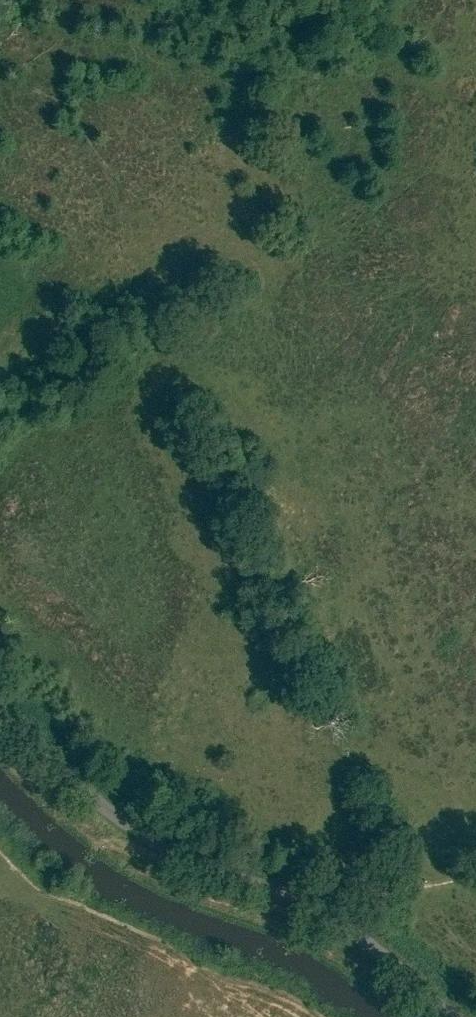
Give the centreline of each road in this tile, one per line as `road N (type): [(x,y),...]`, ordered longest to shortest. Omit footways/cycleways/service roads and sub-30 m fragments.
road 1 (unclassified): [(0,709),(134,830),(333,921)]
road 2 (unclassified): [(455,1016),(333,921)]

